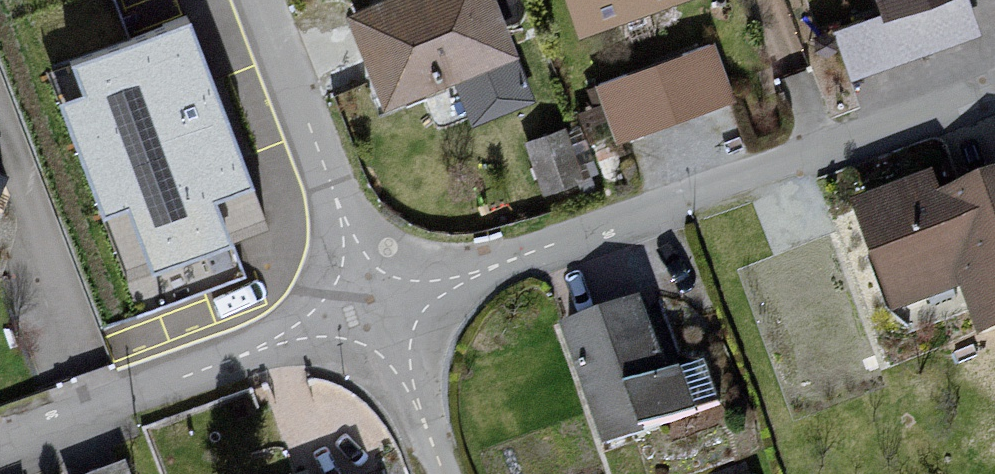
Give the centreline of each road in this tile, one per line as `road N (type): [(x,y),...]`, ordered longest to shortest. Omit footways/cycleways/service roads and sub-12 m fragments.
road 1 (residential): [(377,306),(994,85)]
road 2 (residential): [(0,440),(377,306)]
road 3 (residential): [(377,306),(260,0)]
road 4 (residential): [(440,473),(377,306)]

